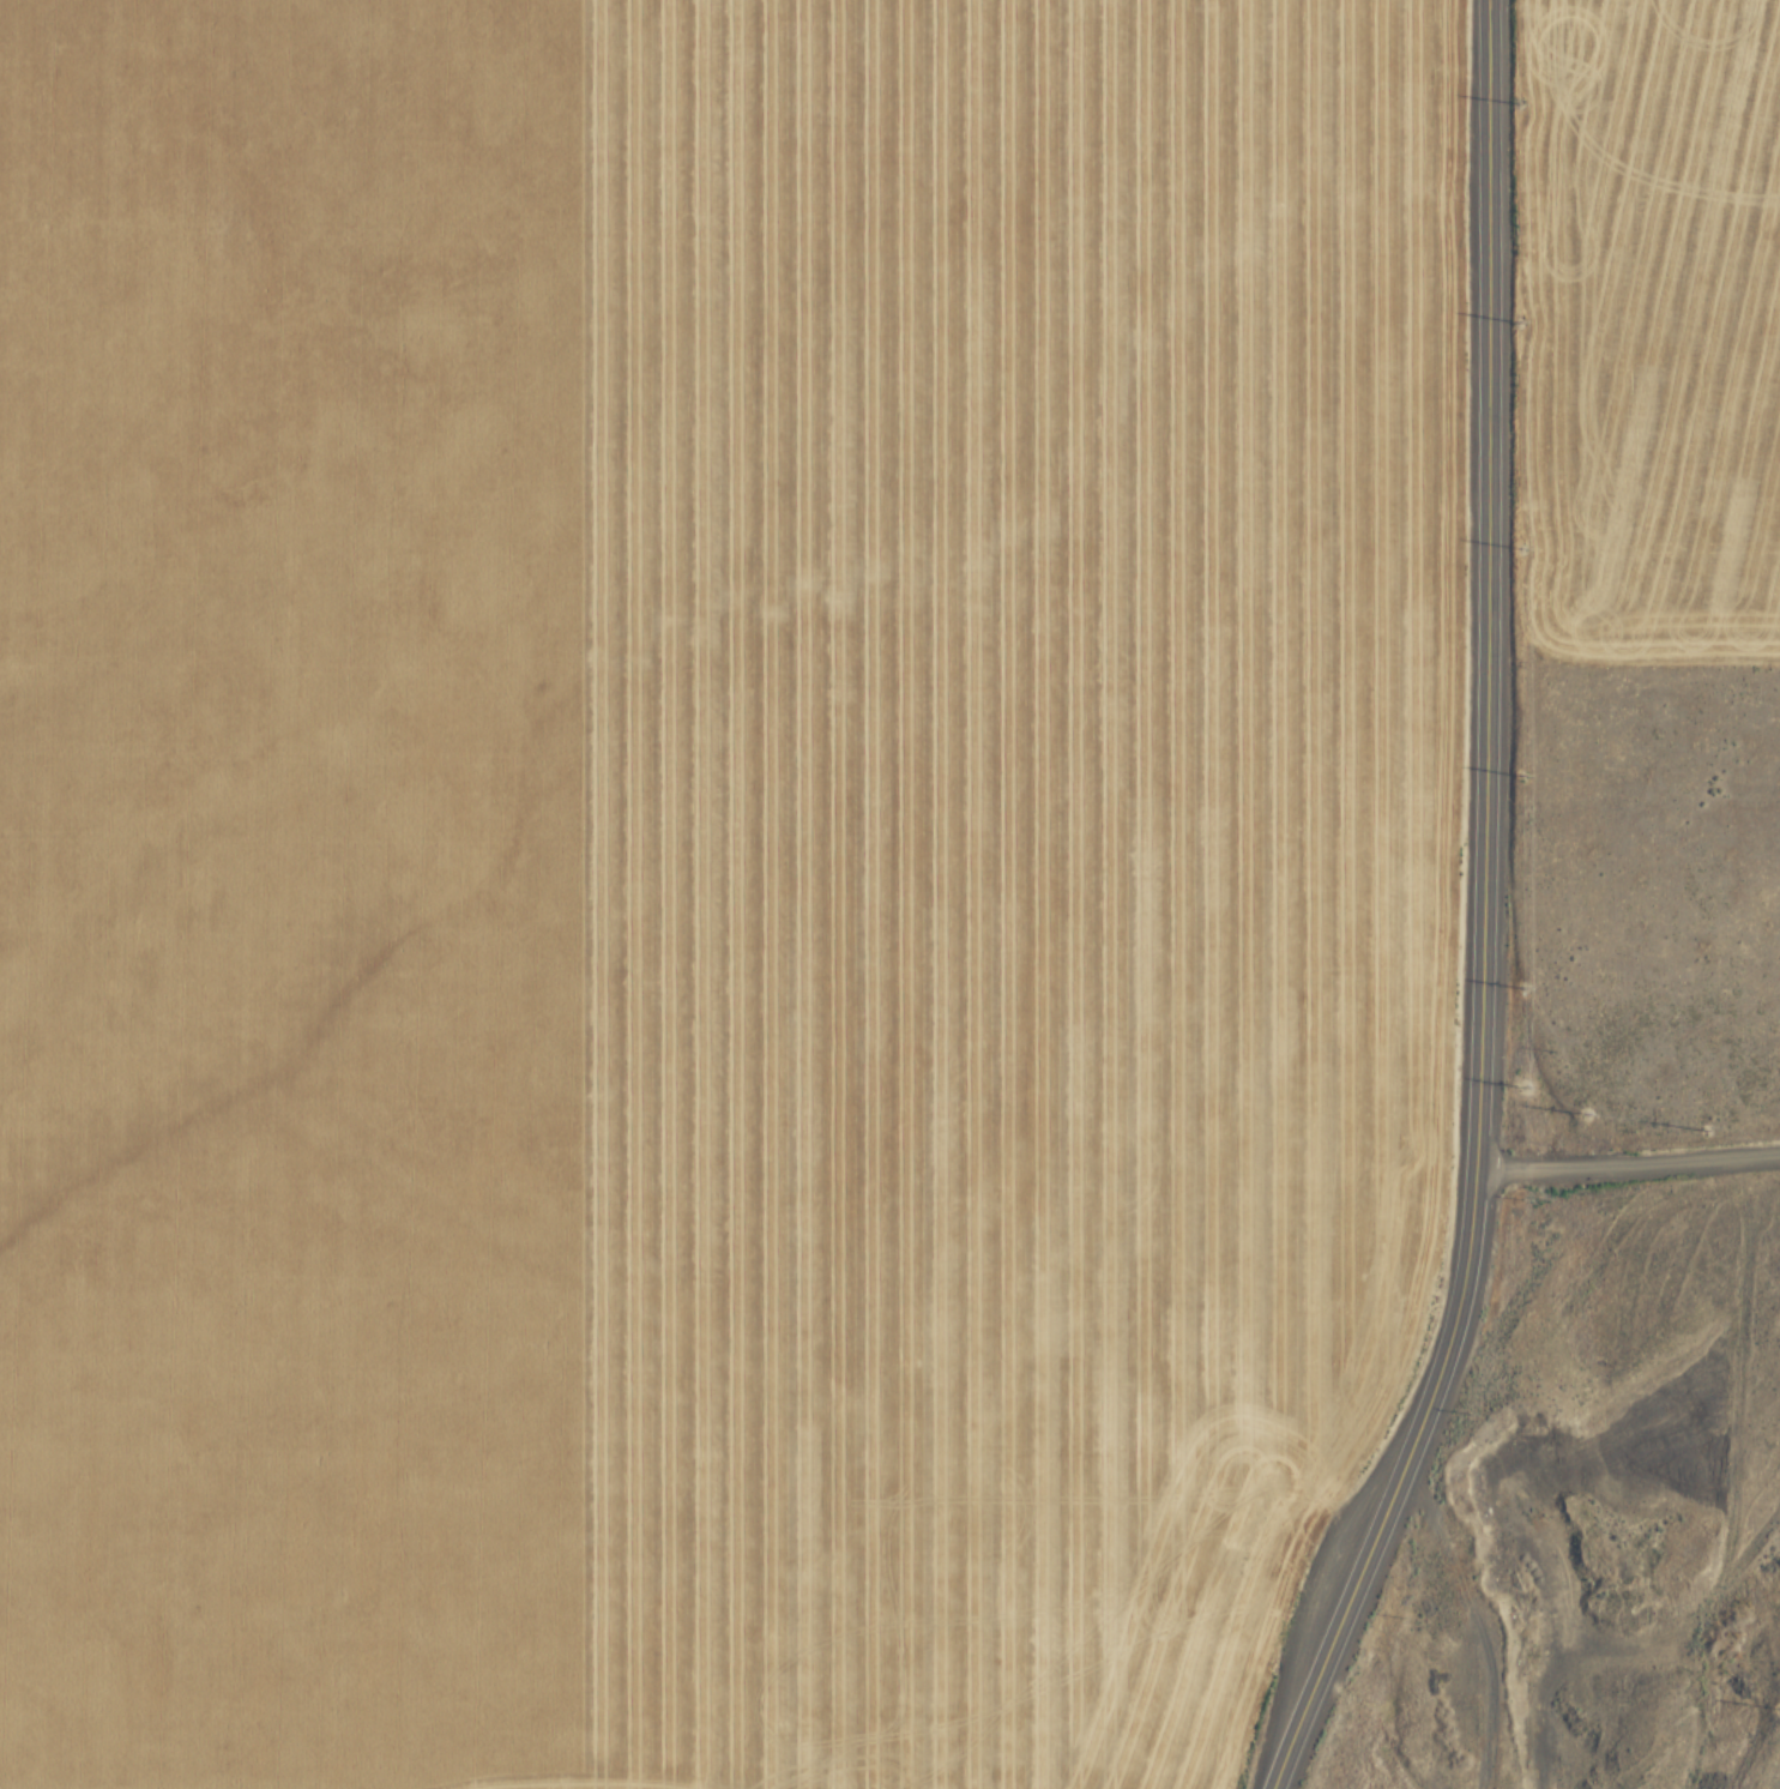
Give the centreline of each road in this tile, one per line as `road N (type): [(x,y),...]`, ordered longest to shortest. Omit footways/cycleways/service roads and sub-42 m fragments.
road 1 (secondary): [(1276,1788),(1444,1354),(1466,1242),(1484,860),(1481,0)]
road 2 (residential): [(1473,1169),(1779,1151)]

